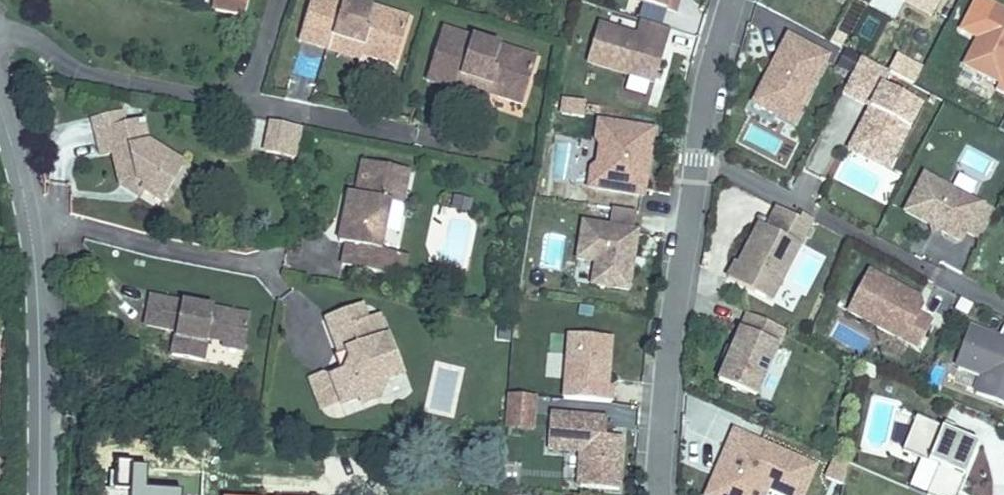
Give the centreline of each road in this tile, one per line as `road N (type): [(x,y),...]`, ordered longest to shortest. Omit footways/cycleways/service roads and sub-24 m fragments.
road 1 (residential): [(675,494),(674,384),(695,153),(733,0)]
road 2 (tertiary): [(0,111),(35,247),(38,494)]

